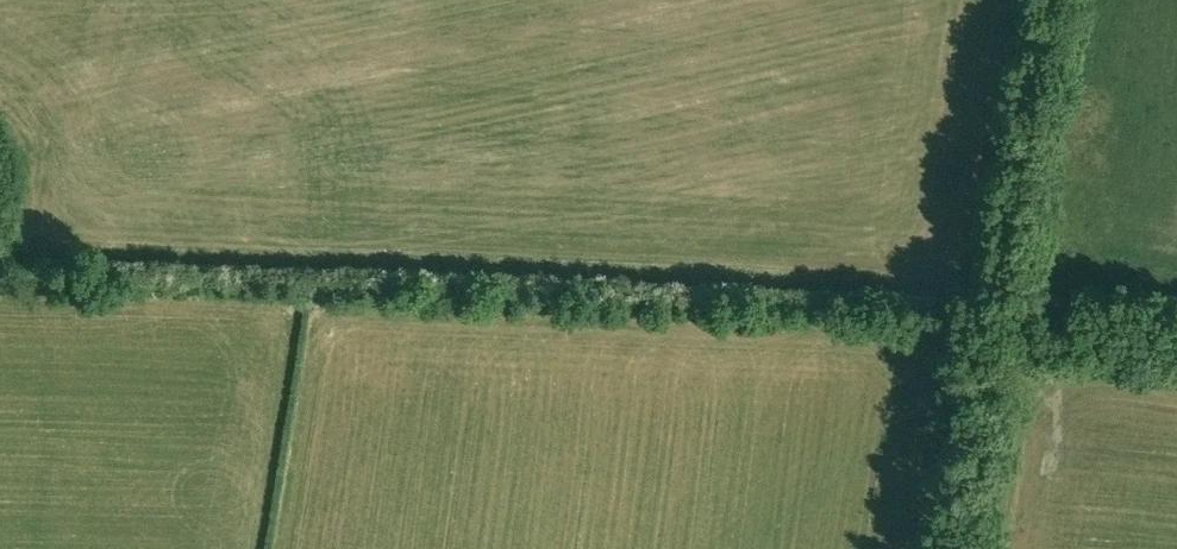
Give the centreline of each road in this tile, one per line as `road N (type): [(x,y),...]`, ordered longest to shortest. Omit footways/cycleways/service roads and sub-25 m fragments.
road 1 (track): [(1053,0),(1015,237),(1015,300),(1030,359),(1176,379)]

